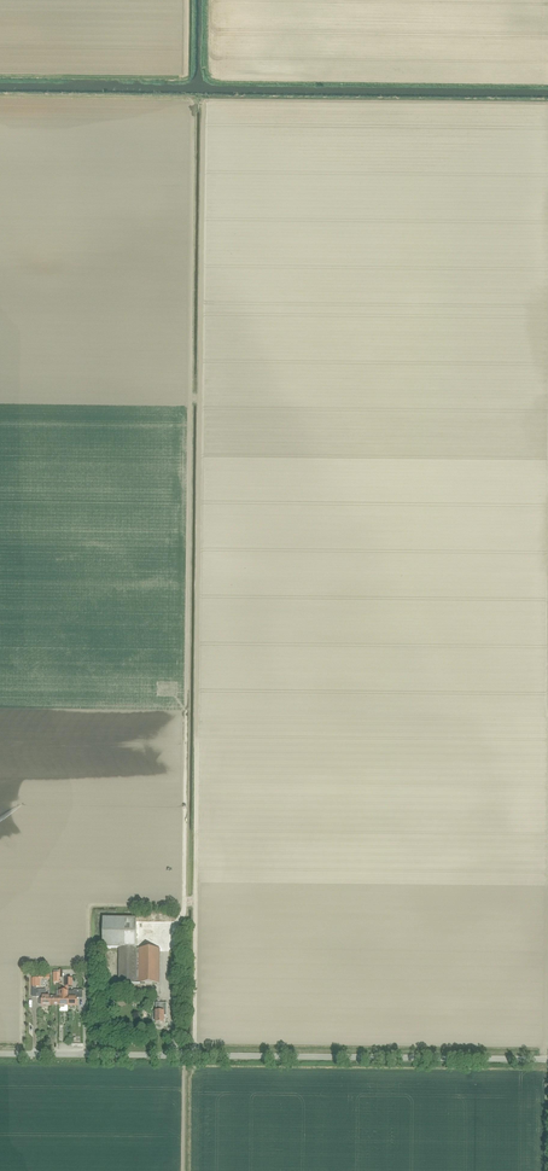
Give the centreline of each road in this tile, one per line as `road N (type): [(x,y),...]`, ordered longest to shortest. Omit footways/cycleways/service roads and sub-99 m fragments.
road 1 (unclassified): [(547,1059),(0,1054)]

